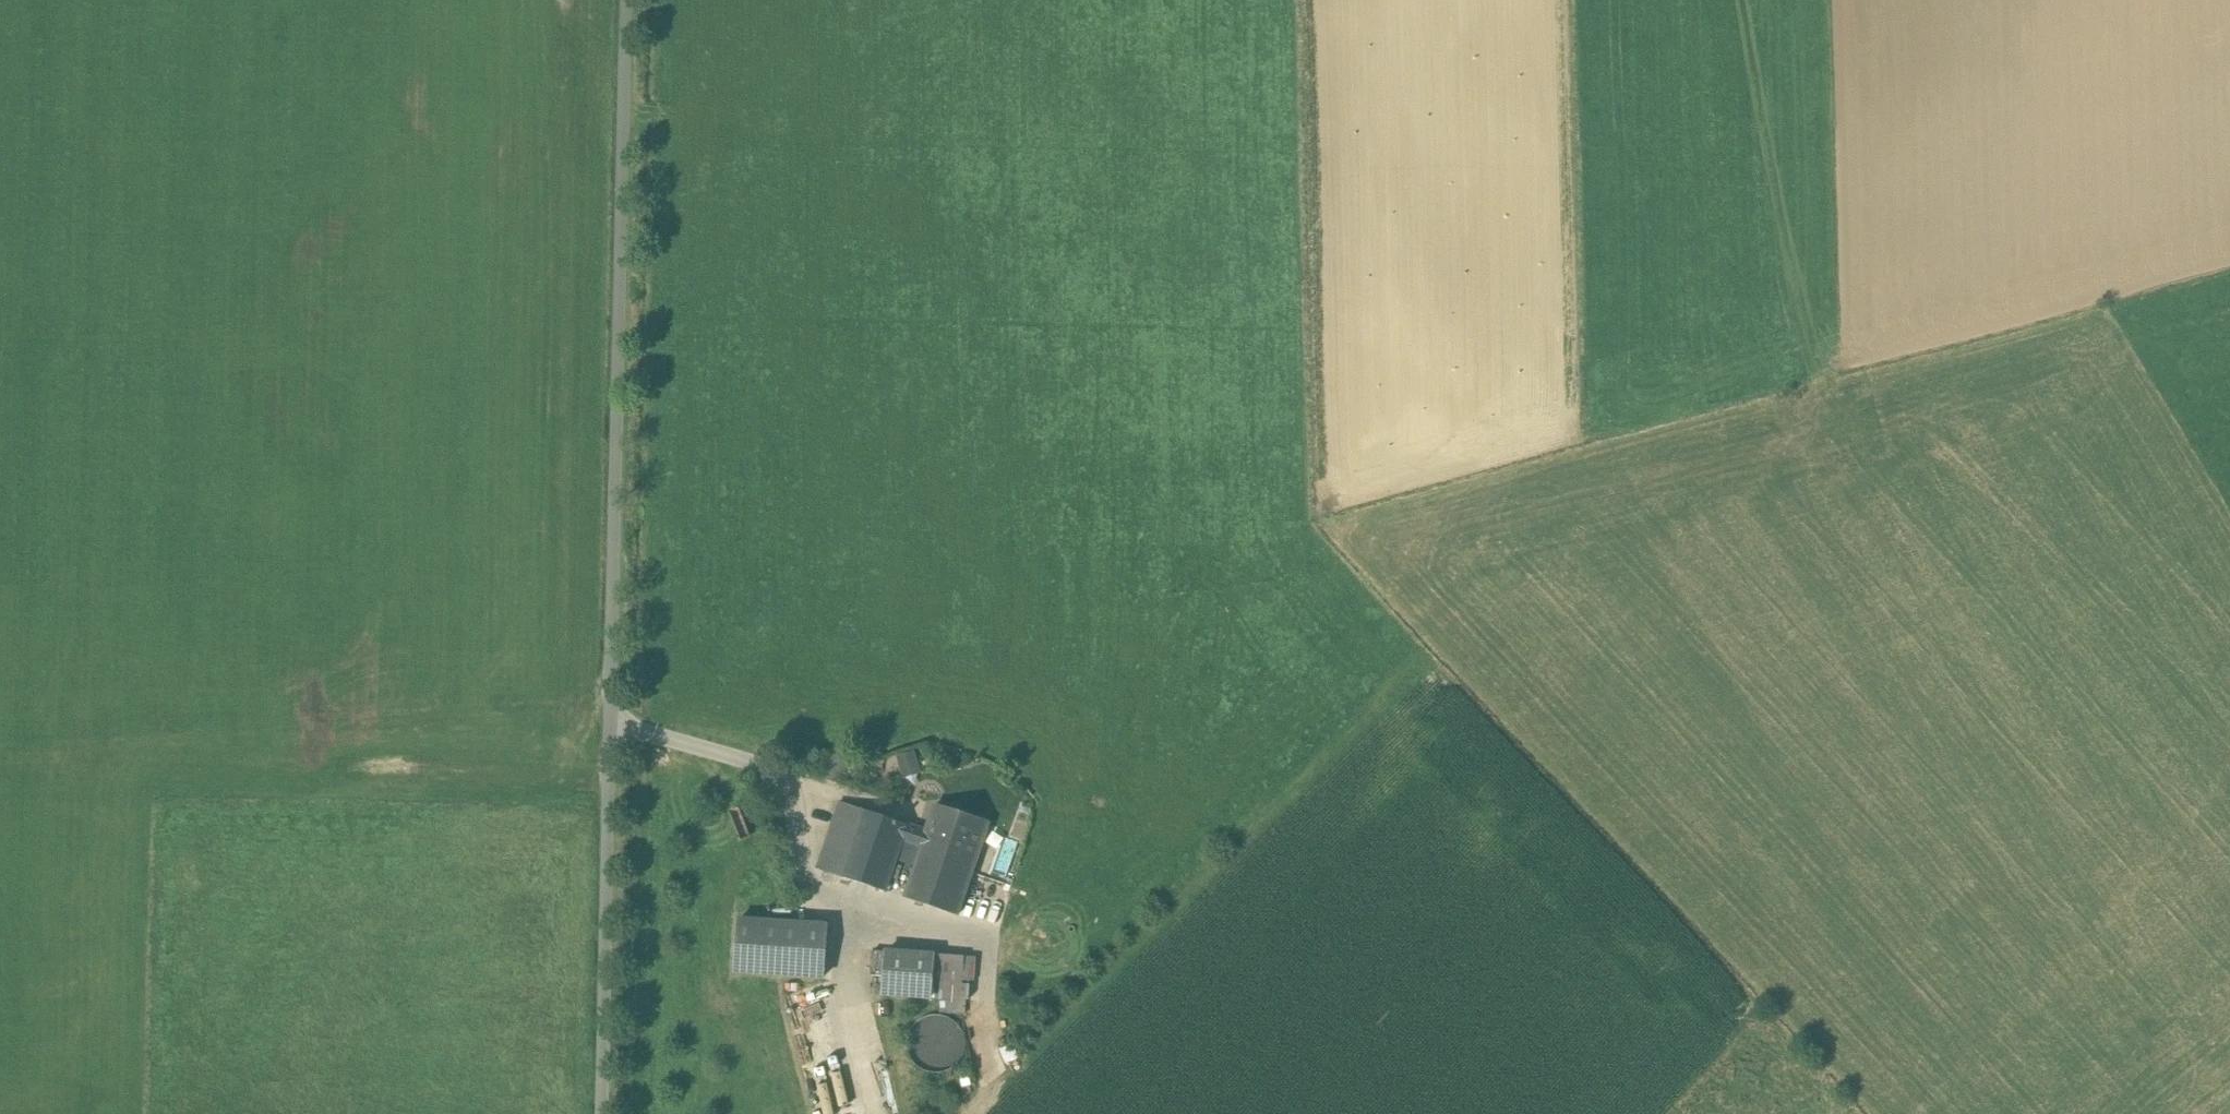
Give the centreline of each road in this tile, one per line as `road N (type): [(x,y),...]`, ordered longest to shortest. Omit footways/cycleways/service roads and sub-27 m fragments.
road 1 (unclassified): [(605,1113),(627,0)]

